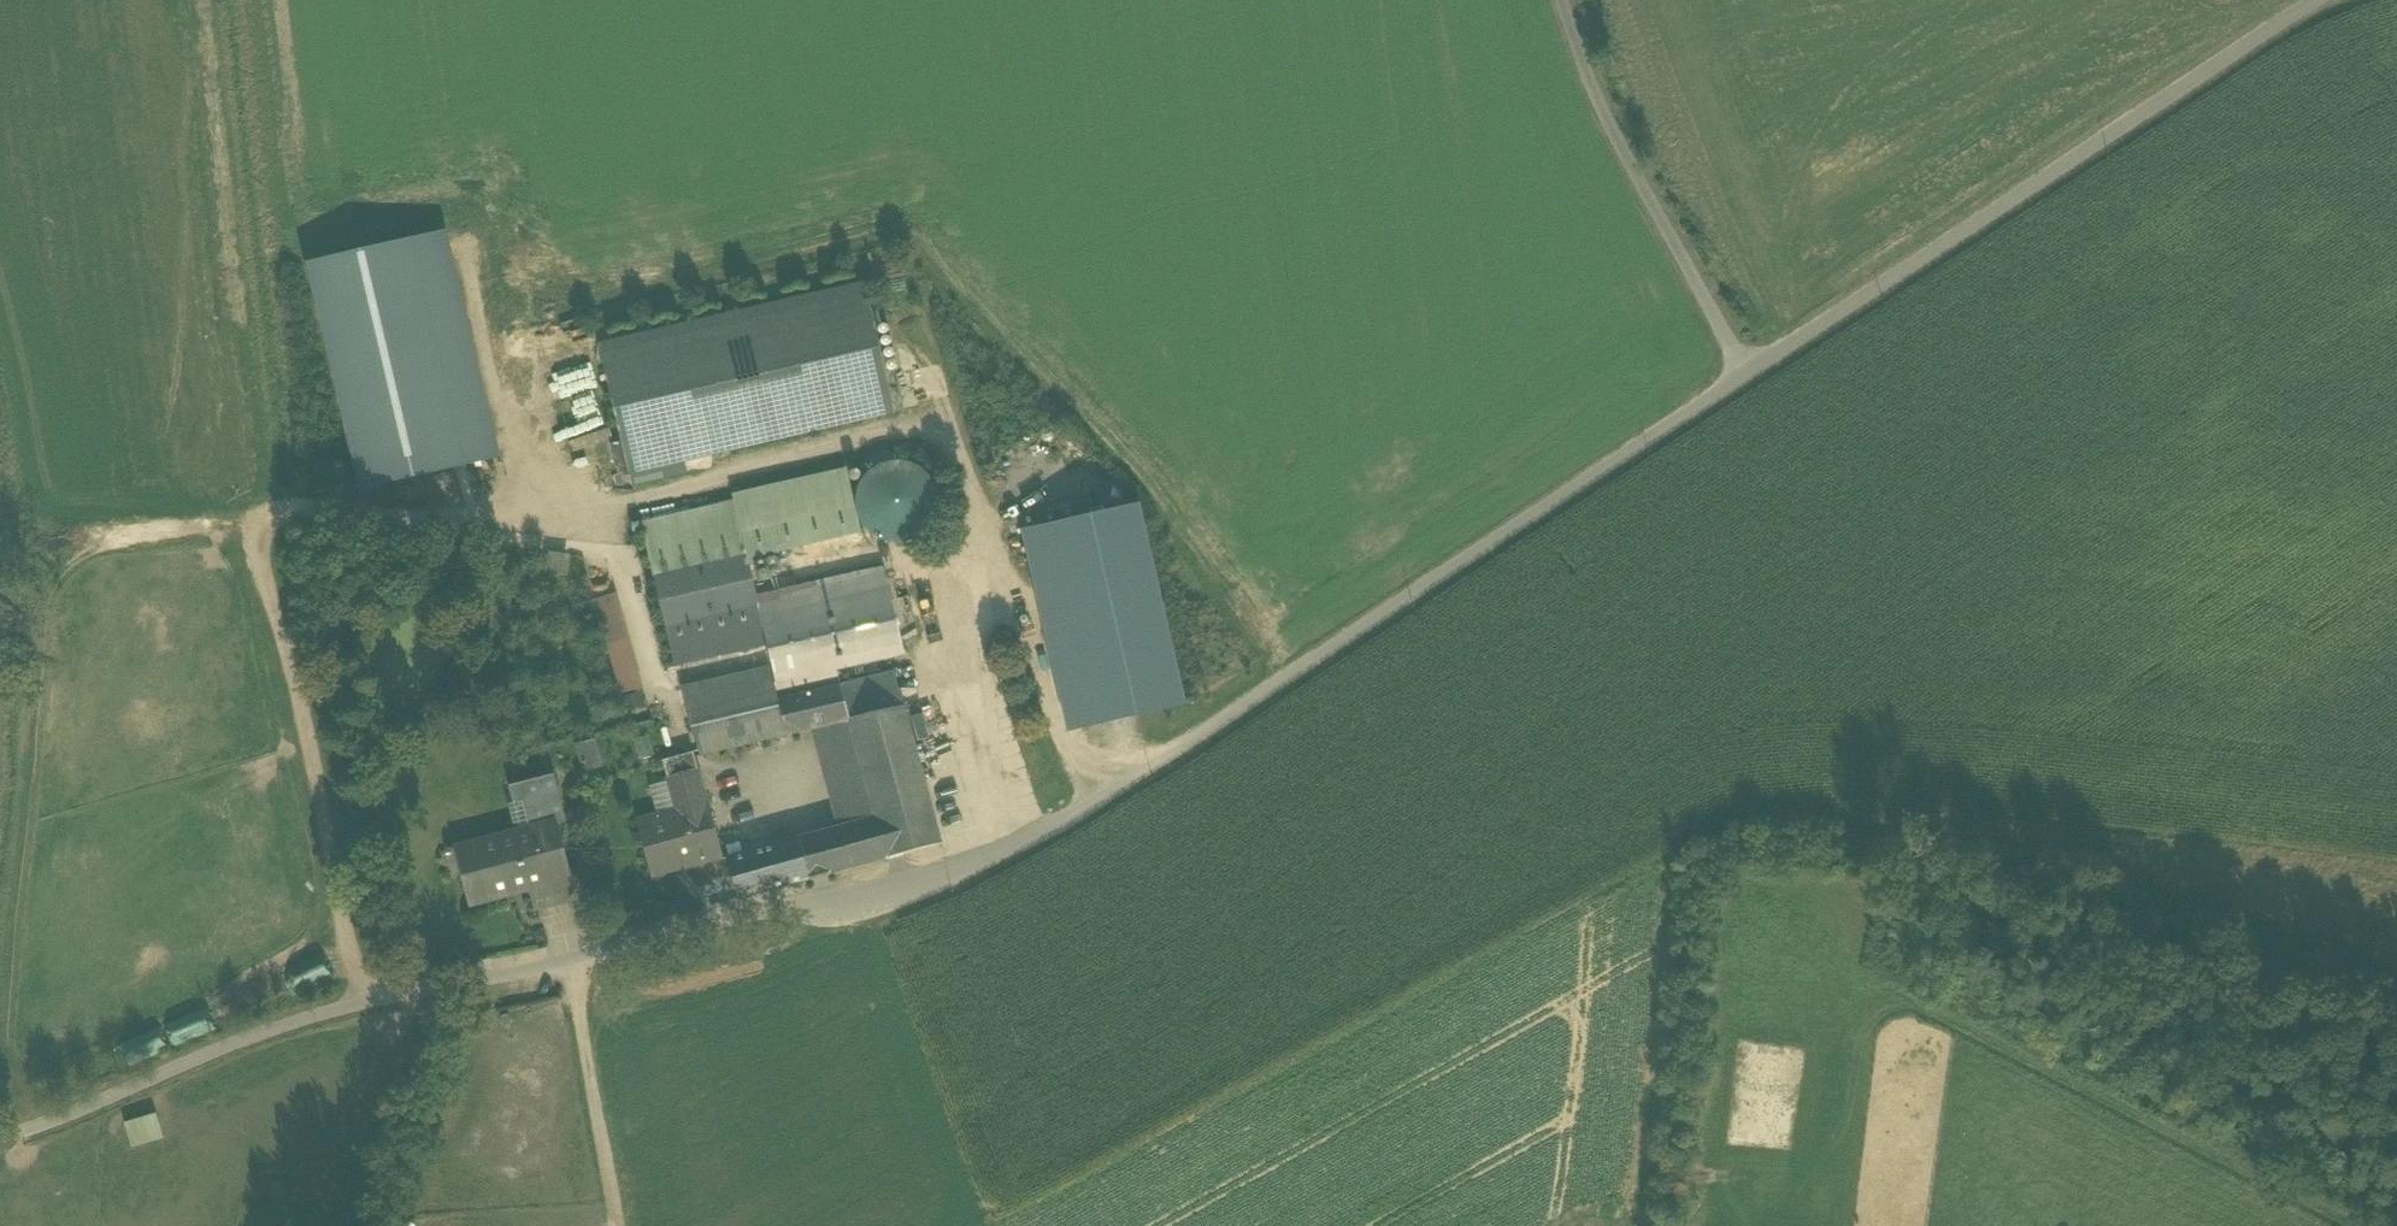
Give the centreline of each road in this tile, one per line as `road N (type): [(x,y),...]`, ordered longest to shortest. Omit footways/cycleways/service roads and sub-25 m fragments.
road 1 (unclassified): [(1749,372),(1001,859),(265,1031),(0,1137)]
road 2 (unclassified): [(2319,0),(1749,372)]
road 3 (unclassified): [(1749,372),(1593,89),(1563,0)]
road 4 (track): [(567,959),(621,1225)]

